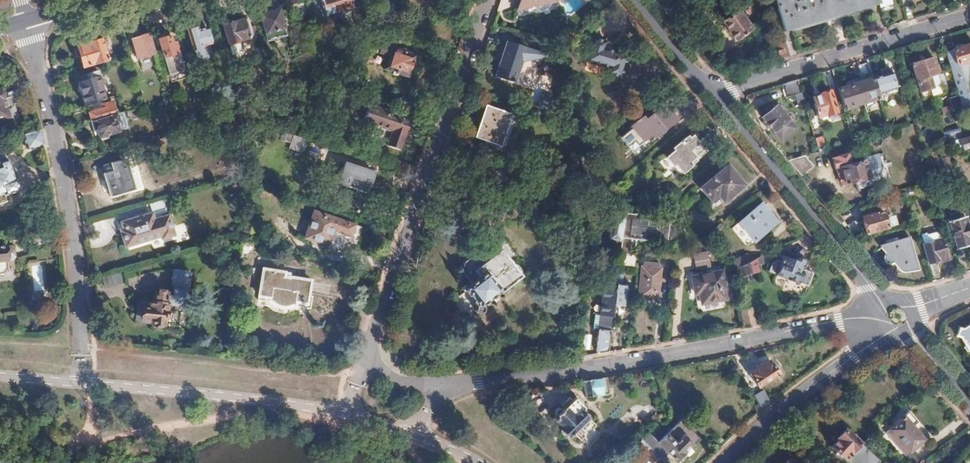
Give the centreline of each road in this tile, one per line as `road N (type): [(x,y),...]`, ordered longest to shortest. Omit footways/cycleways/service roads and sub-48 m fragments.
road 1 (residential): [(878,315),(438,387),(362,375),(486,0)]
road 2 (residential): [(27,18),(56,150),(81,355)]
road 3 (residential): [(707,91),(885,302)]
road 4 (residential): [(969,14),(707,91)]
road 5 (residential): [(723,462),(887,332)]

